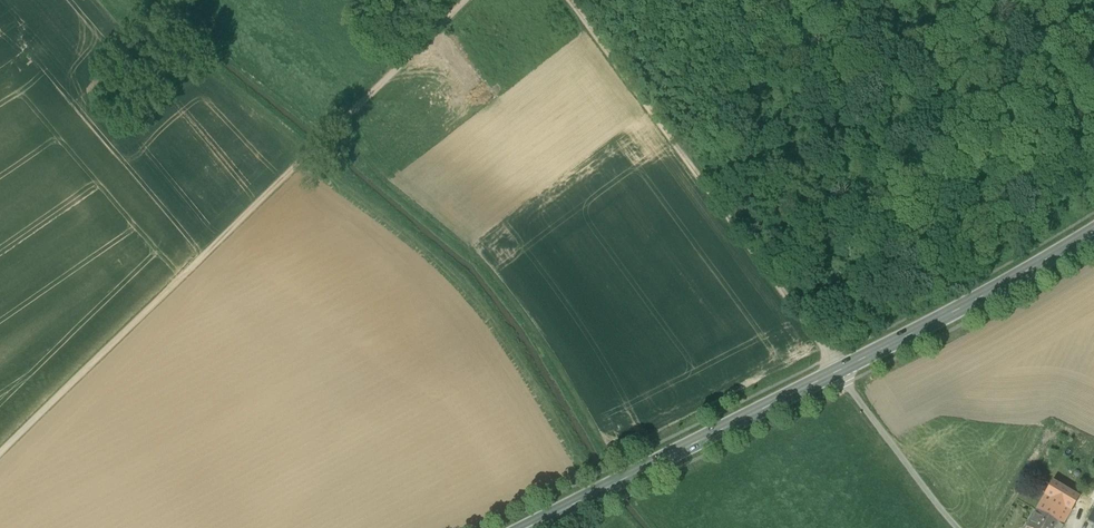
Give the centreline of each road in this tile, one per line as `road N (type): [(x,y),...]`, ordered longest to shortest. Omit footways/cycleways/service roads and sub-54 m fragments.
road 1 (track): [(957,527),(569,0)]
road 2 (track): [(0,459),(466,0)]
road 3 (secondary): [(1093,232),(950,314),(529,527)]

